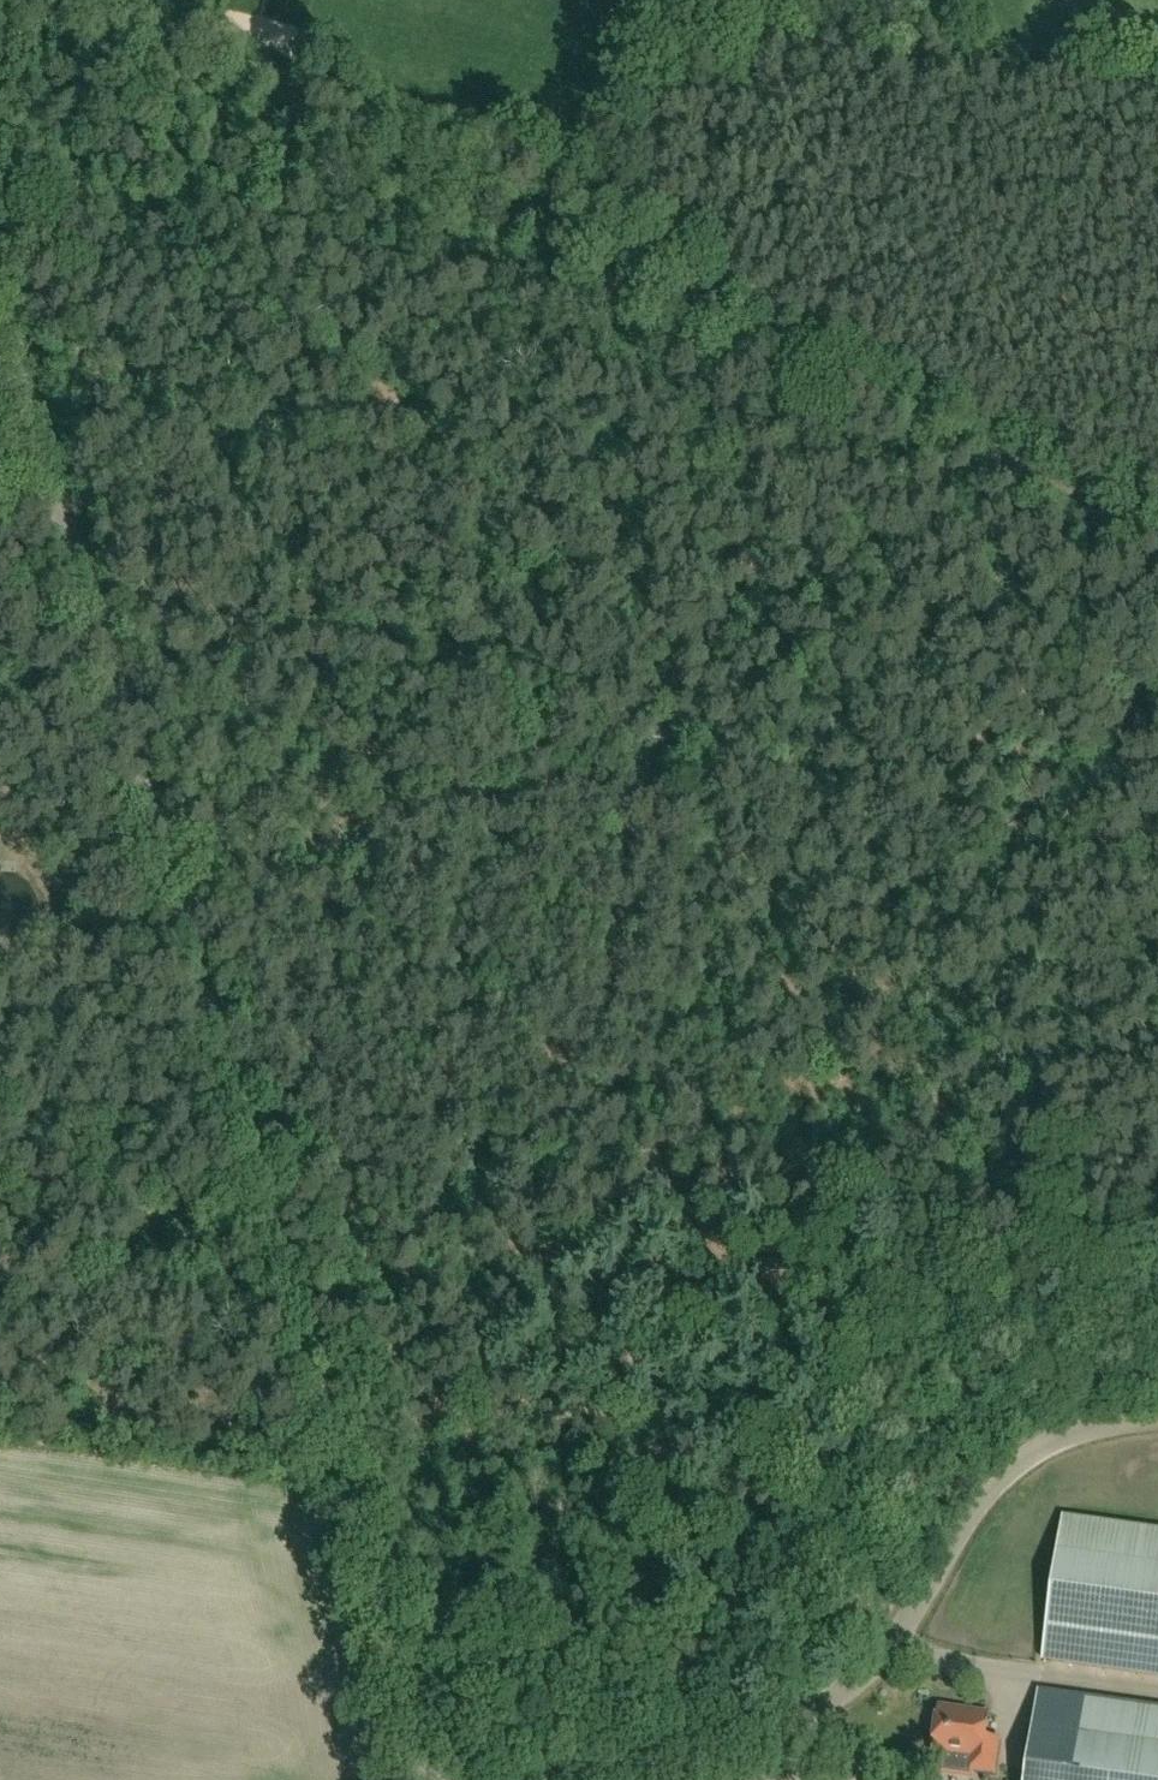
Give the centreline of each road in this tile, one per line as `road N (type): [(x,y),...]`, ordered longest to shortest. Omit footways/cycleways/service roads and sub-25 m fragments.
road 1 (unclassified): [(428,1779),(0,323)]
road 2 (track): [(1157,548),(127,0)]
road 3 (unclassified): [(557,1779),(779,1726),(833,1701),(878,1662),(958,1534),(1011,1472),(1063,1439),(1157,1418)]

